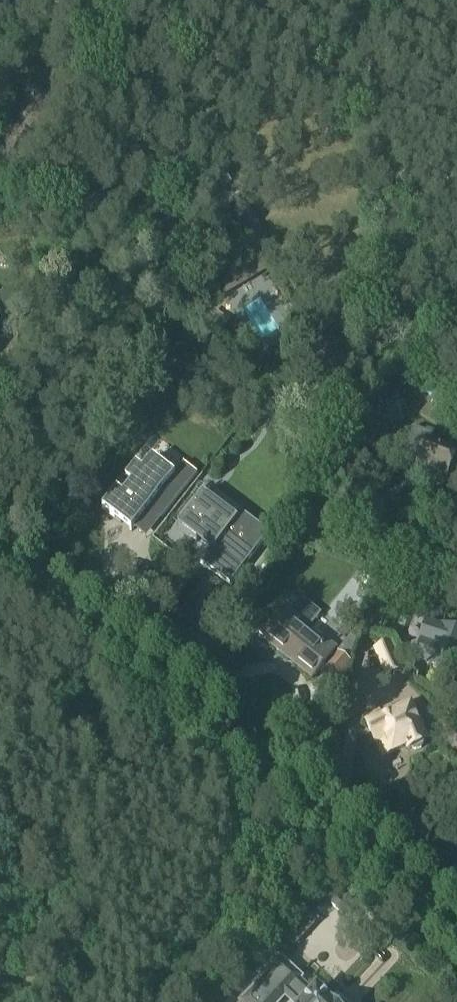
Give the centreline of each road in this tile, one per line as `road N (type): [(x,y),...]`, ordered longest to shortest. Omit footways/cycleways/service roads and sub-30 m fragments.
road 1 (unclassified): [(456,944),(0,581)]

